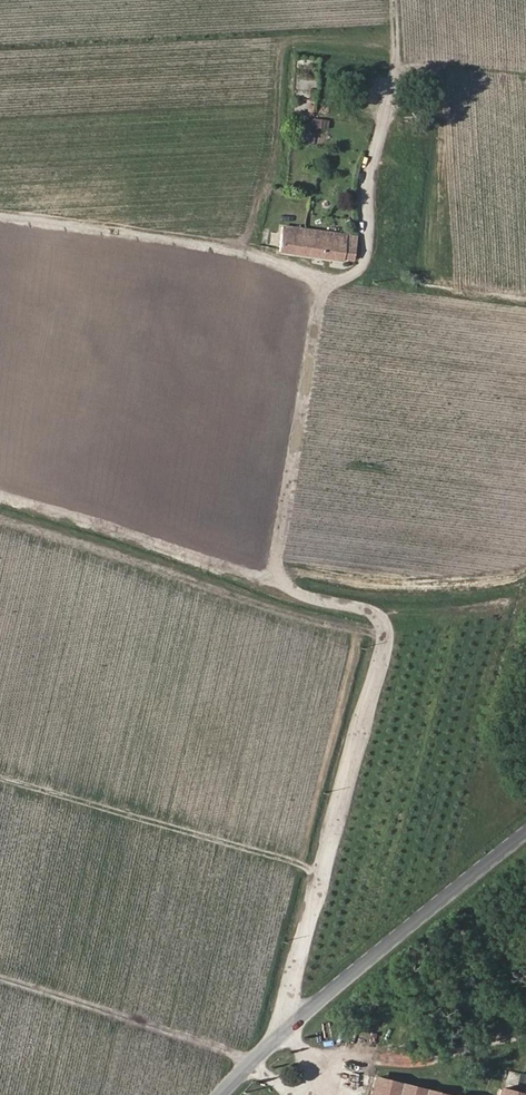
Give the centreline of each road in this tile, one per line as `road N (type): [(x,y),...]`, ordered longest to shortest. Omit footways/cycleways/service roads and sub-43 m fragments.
road 1 (secondary): [(221,1094),(345,978),(525,833)]

